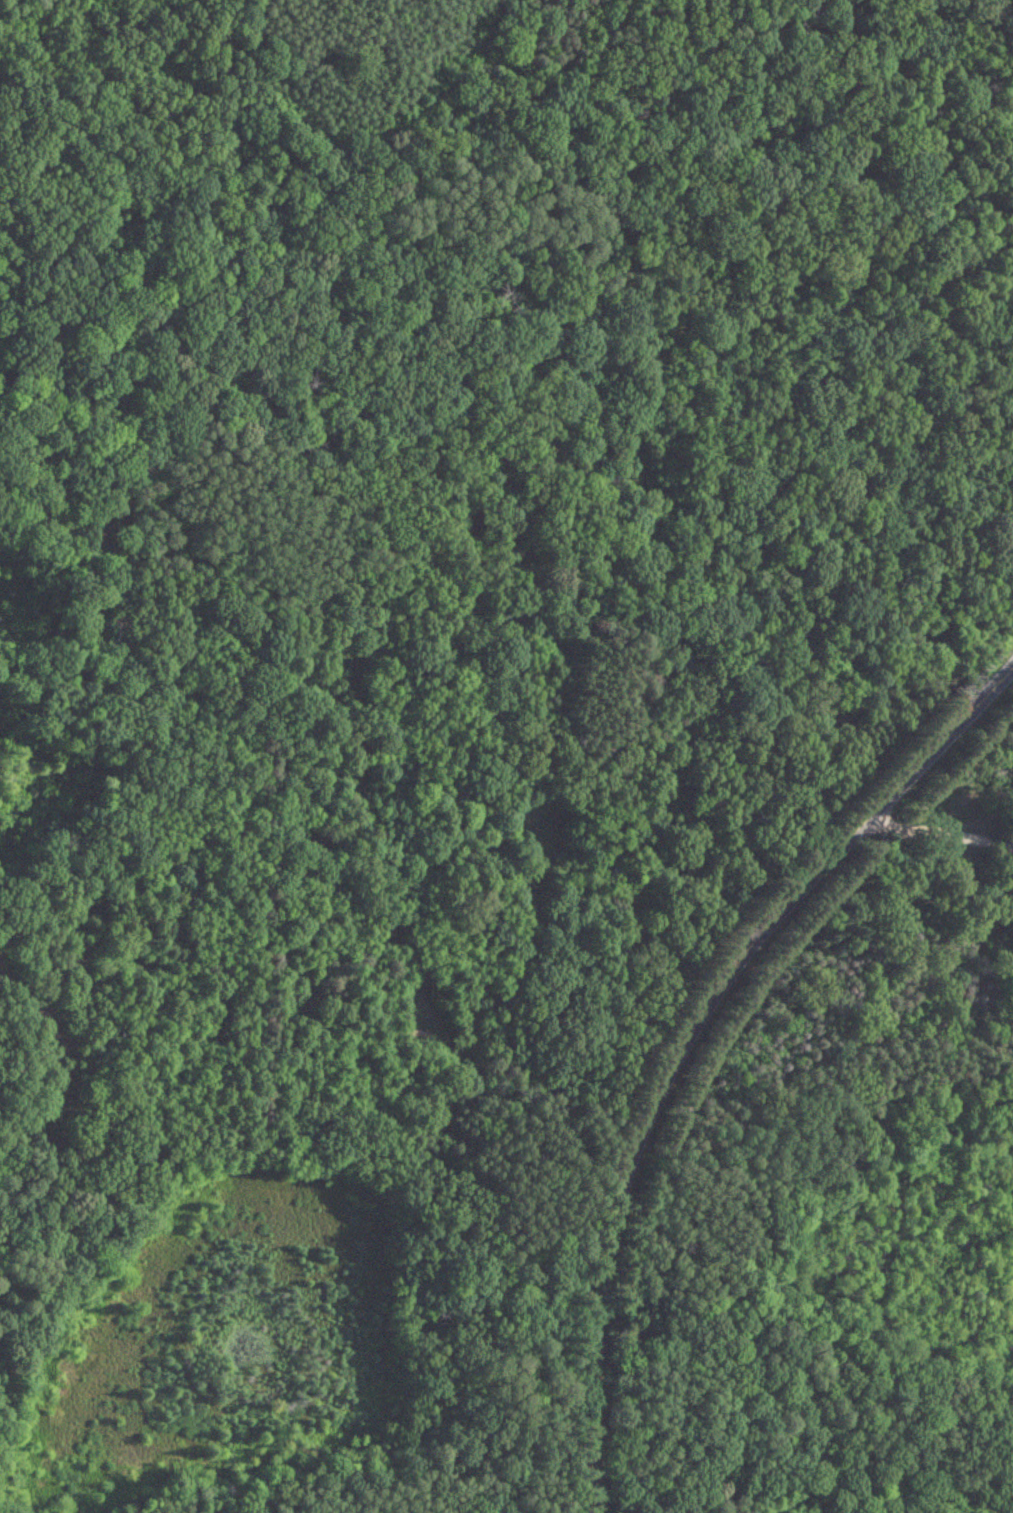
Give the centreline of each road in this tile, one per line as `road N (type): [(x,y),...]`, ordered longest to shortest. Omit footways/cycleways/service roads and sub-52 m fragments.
road 1 (tertiary): [(593,1512),(587,1380),(604,1230),(651,1099),(756,931),(1012,661)]

